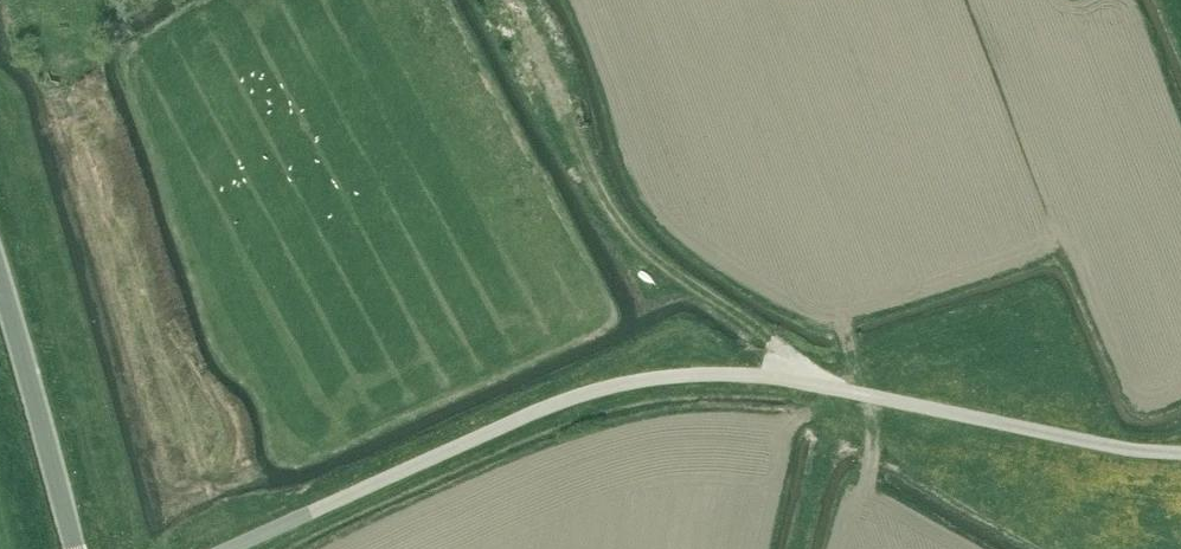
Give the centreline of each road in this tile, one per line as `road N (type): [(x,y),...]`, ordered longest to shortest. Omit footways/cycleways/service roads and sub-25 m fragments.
road 1 (unclassified): [(232,548),(541,413),(671,378),(820,382),(1180,455)]
road 2 (track): [(820,382),(665,274),(624,232),(513,0)]
road 3 (tertiary): [(77,548),(0,291)]

